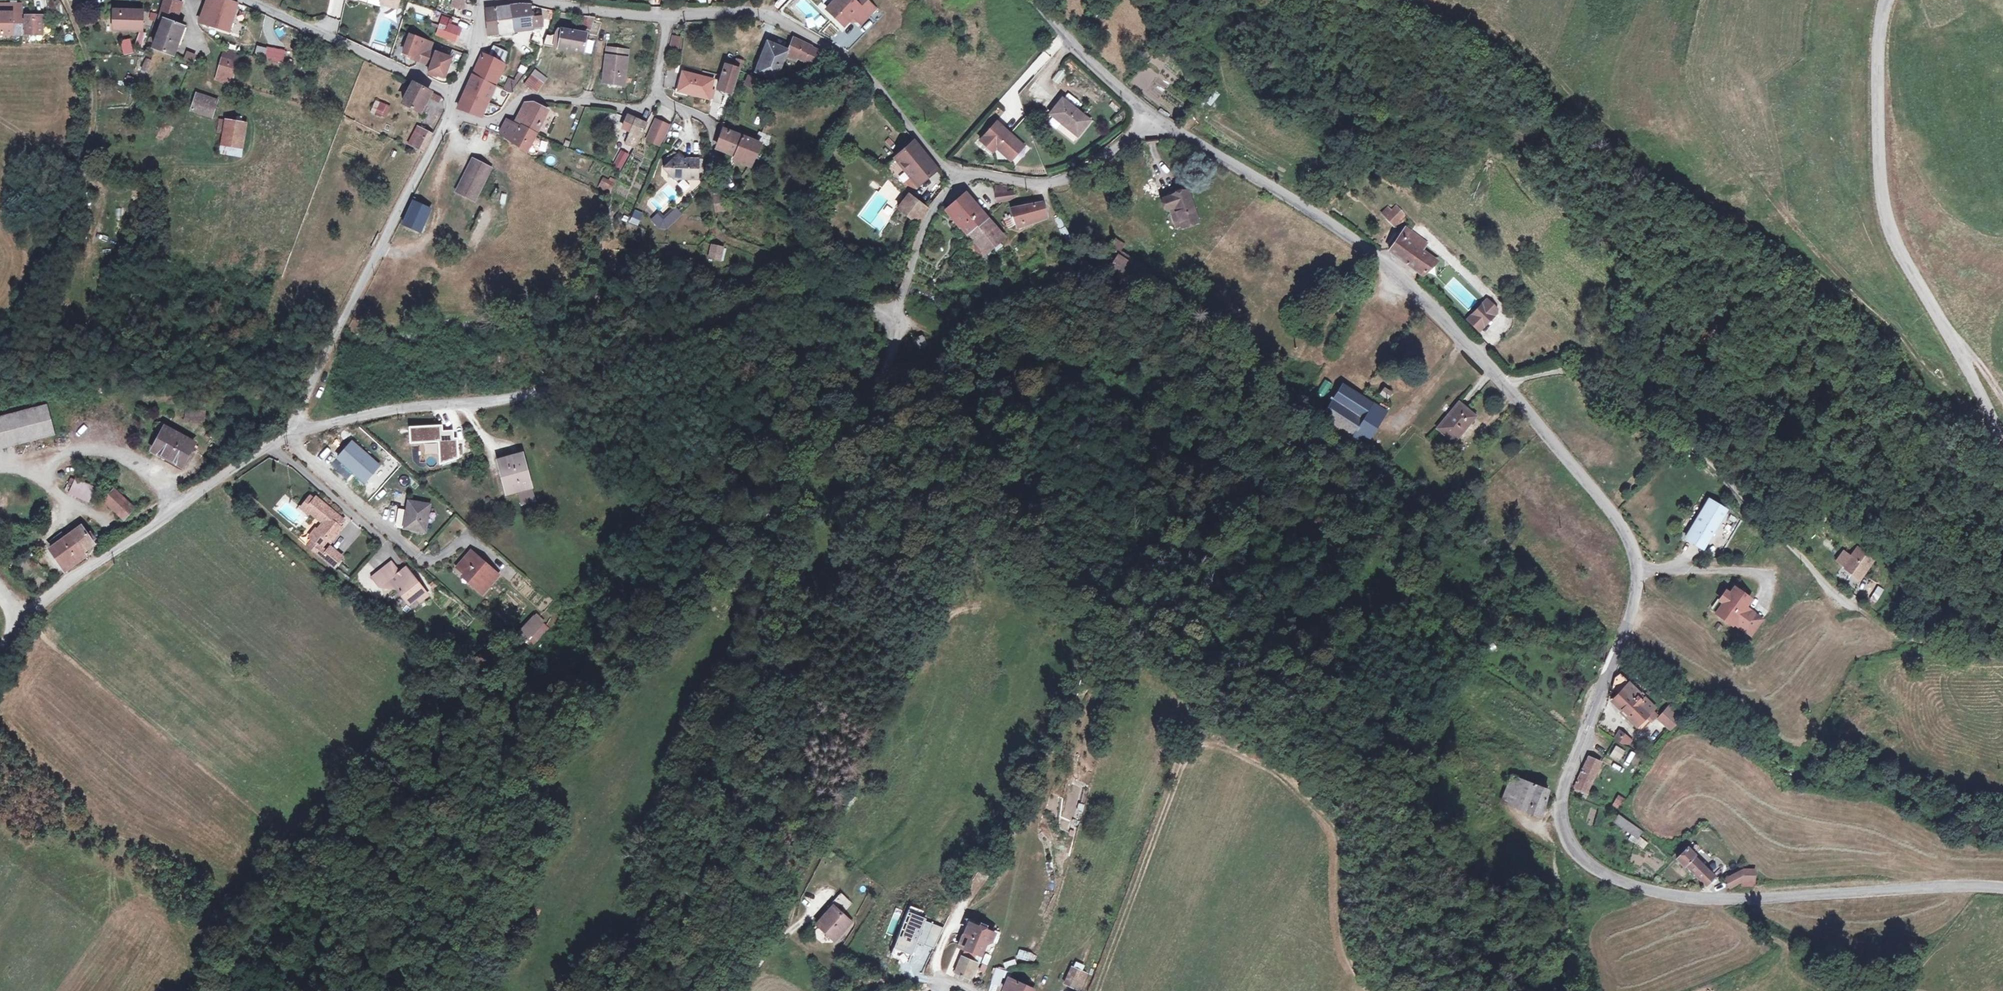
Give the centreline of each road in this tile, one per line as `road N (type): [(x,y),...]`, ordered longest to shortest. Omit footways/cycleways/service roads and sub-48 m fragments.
road 1 (unclassified): [(1451,332),(1613,514),(1632,545),(1636,584),(1627,621),(1563,786),(1565,829),(1589,864),(1691,898),(2002,888)]
road 2 (unclassified): [(888,308),(888,352),(872,394),(820,459),(795,515),(717,883),(668,990)]
road 3 (unclassified): [(285,434),(408,404),(533,394),(735,309),(805,295),(888,308)]
road 4 (residential): [(1451,332),(1601,390),(1705,456),(1861,611)]
road 5 (track): [(1132,990),(1215,871),(1240,799),(1271,795),(1305,815),(1330,941),(1361,990)]
road 6 (unclassified): [(2002,436),(1895,246),(1881,203),(1877,52),(1885,0)]
road 7 (unclassified): [(1143,118),(1332,225),(1421,297),(1451,332)]
road 8 (unknown): [(652,101),(697,118),(714,139),(710,205),(721,238),(774,253),(906,264)]
road 9 (unclassified): [(450,111),(285,434)]
road 10 (unclassified): [(0,651),(70,577),(285,434)]
road 11 (residential): [(945,173),(889,102),(834,53),(757,16),(666,18)]
road 12 (residential): [(450,111),(486,122),(526,98),(643,111),(652,101),(666,18)]
road 13 (unclassified): [(247,0),(451,95)]
road 14 (residential): [(1143,118),(1126,141),(1060,182),(945,173)]
road 15 (track): [(178,504),(123,450),(0,461)]
road 16 (unclassified): [(1032,0),(1052,32),(1143,118)]
road 17 (track): [(1861,611),(1912,640),(2002,642)]
road 18 (unclassified): [(945,173),(888,308)]
road 19 (residential): [(666,18),(525,0)]

